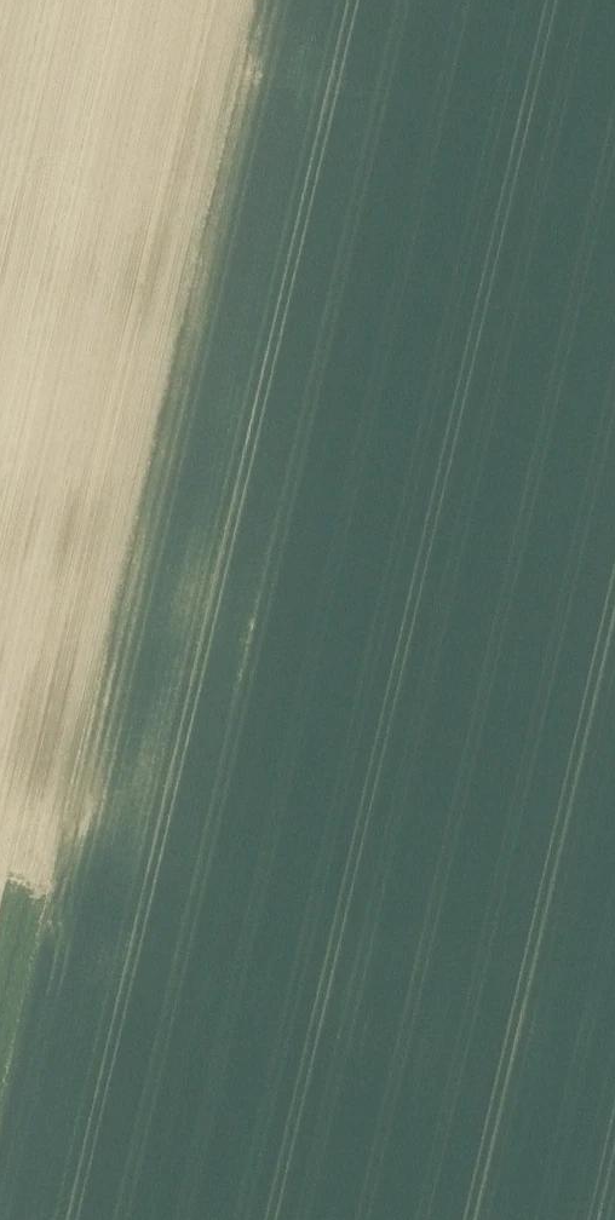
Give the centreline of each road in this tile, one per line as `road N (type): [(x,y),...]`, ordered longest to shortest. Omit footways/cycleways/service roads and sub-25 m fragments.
road 1 (track): [(0,1069),(41,890),(14,884),(0,946)]

